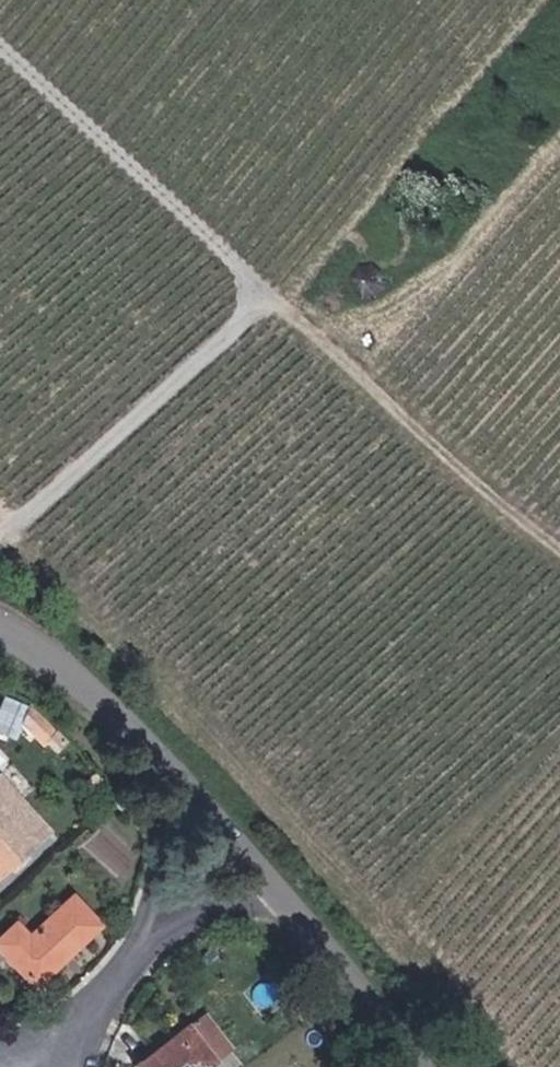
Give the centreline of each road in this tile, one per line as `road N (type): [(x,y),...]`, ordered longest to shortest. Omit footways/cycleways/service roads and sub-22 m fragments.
road 1 (track): [(0,533),(246,328),(254,304),(239,258),(0,45)]
road 2 (track): [(253,293),(280,297),(559,533)]
road 3 (tertiary): [(0,628),(129,720),(233,845)]
road 4 (tertiary): [(233,845),(429,1066)]
road 5 (residential): [(66,1066),(70,1046),(123,973),(233,845)]

